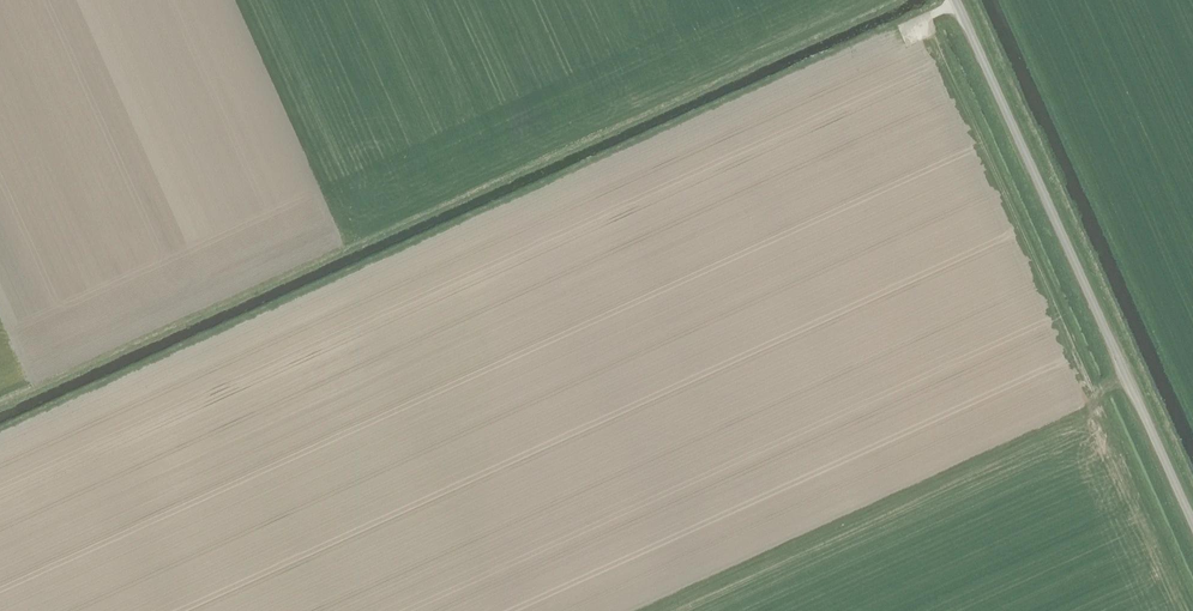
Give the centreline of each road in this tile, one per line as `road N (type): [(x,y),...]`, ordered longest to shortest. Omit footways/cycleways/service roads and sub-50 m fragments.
road 1 (unclassified): [(1192,549),(953,0)]

